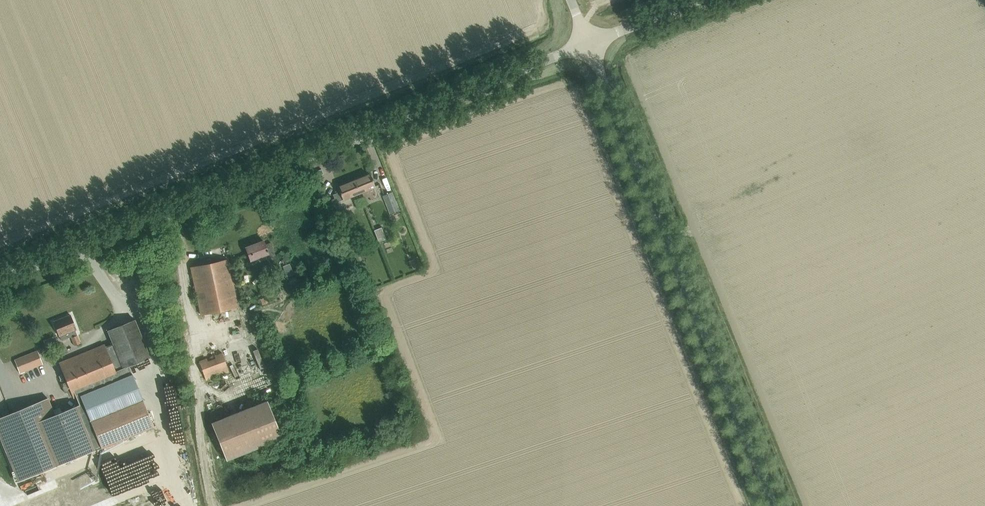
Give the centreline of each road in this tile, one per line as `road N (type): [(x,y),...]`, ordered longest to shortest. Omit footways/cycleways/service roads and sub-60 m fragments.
road 1 (unclassified): [(0,280),(588,44)]
road 2 (unclassified): [(774,505),(588,44)]

